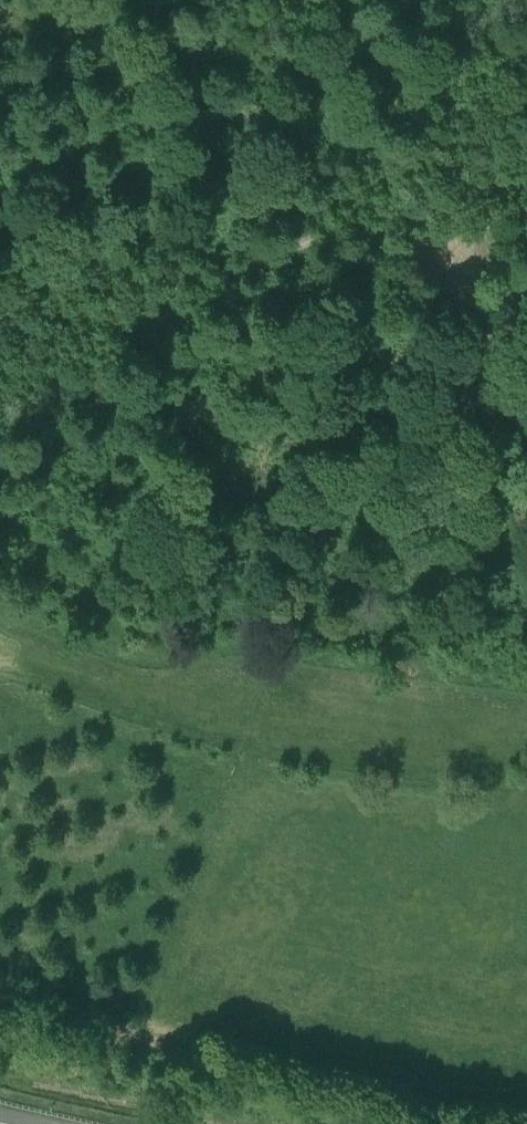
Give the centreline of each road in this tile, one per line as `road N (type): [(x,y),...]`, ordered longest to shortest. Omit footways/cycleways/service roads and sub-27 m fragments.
road 1 (track): [(526,169),(0,346)]

